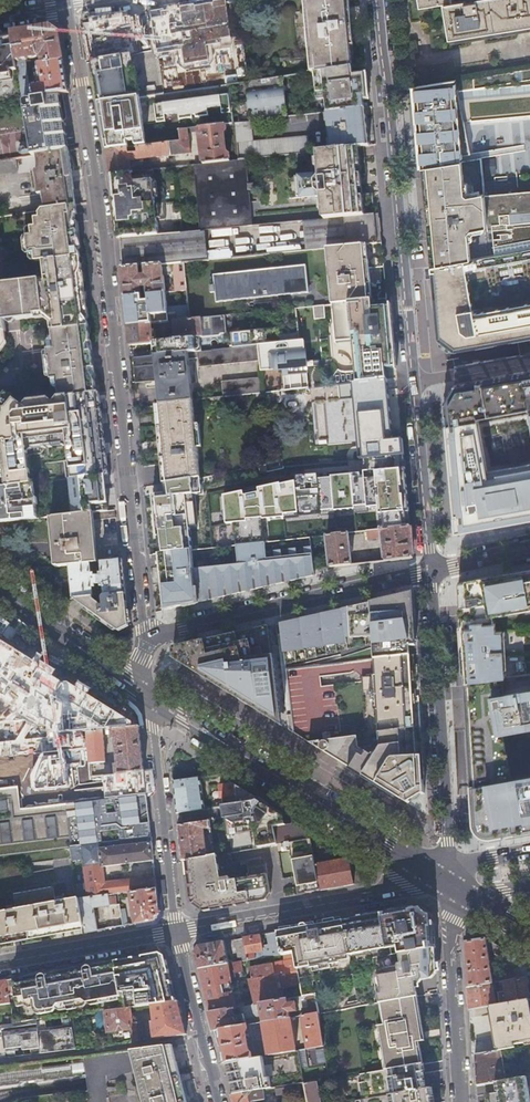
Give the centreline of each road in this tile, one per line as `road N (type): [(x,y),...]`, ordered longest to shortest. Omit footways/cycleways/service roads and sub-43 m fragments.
road 1 (residential): [(65,7),(144,636)]
road 2 (residential): [(431,572),(377,0)]
road 3 (secondary): [(147,697),(449,883)]
road 4 (residential): [(449,883),(431,572)]
road 5 (residential): [(144,636),(431,572)]
road 6 (tertiary): [(175,934),(449,883)]
road 7 (residential): [(147,697),(175,934)]
road 8 (residential): [(449,883),(462,1101)]
road 9 (secondary): [(0,590),(147,697)]
road 10 (tertiary): [(0,965),(175,934)]
road 11 (residential): [(175,934),(216,1101)]

